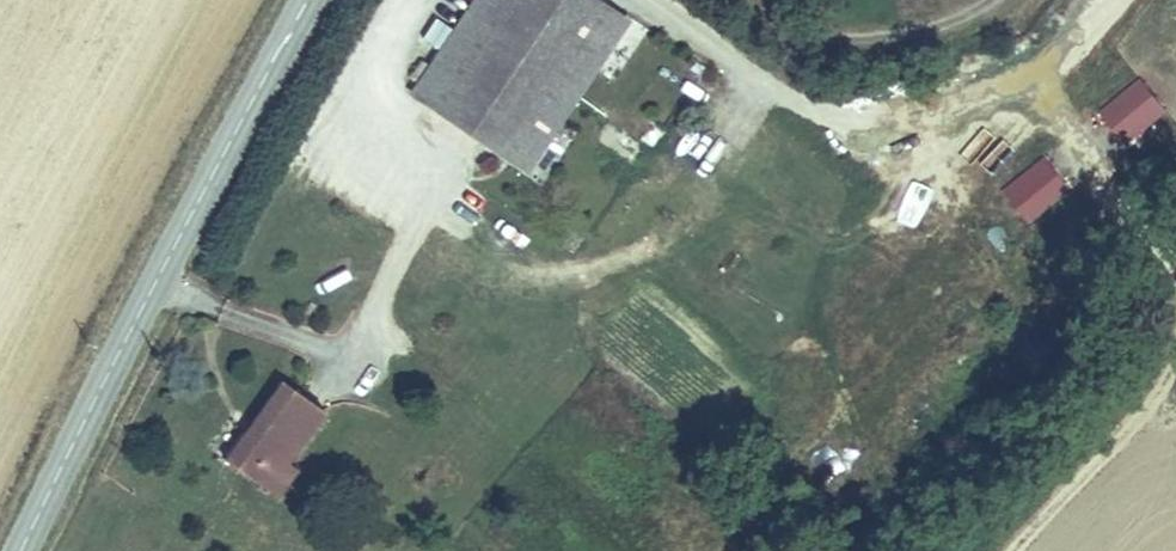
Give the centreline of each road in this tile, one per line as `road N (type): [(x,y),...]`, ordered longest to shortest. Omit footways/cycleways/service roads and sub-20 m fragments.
road 1 (tertiary): [(22,550),(176,242),(309,0)]

